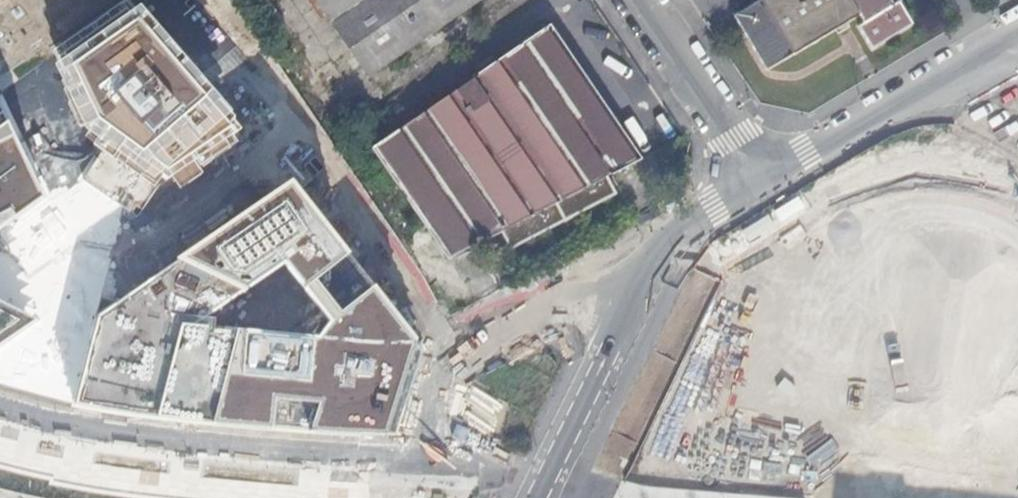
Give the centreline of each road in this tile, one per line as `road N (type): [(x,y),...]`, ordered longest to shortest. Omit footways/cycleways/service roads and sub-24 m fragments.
road 1 (residential): [(1017,33),(763,179)]
road 2 (residential): [(640,0),(763,179)]
road 3 (residential): [(532,497),(625,306)]
road 4 (residential): [(763,179),(713,208),(654,260),(625,306)]
road 5 (residential): [(625,306),(574,298),(449,348)]

